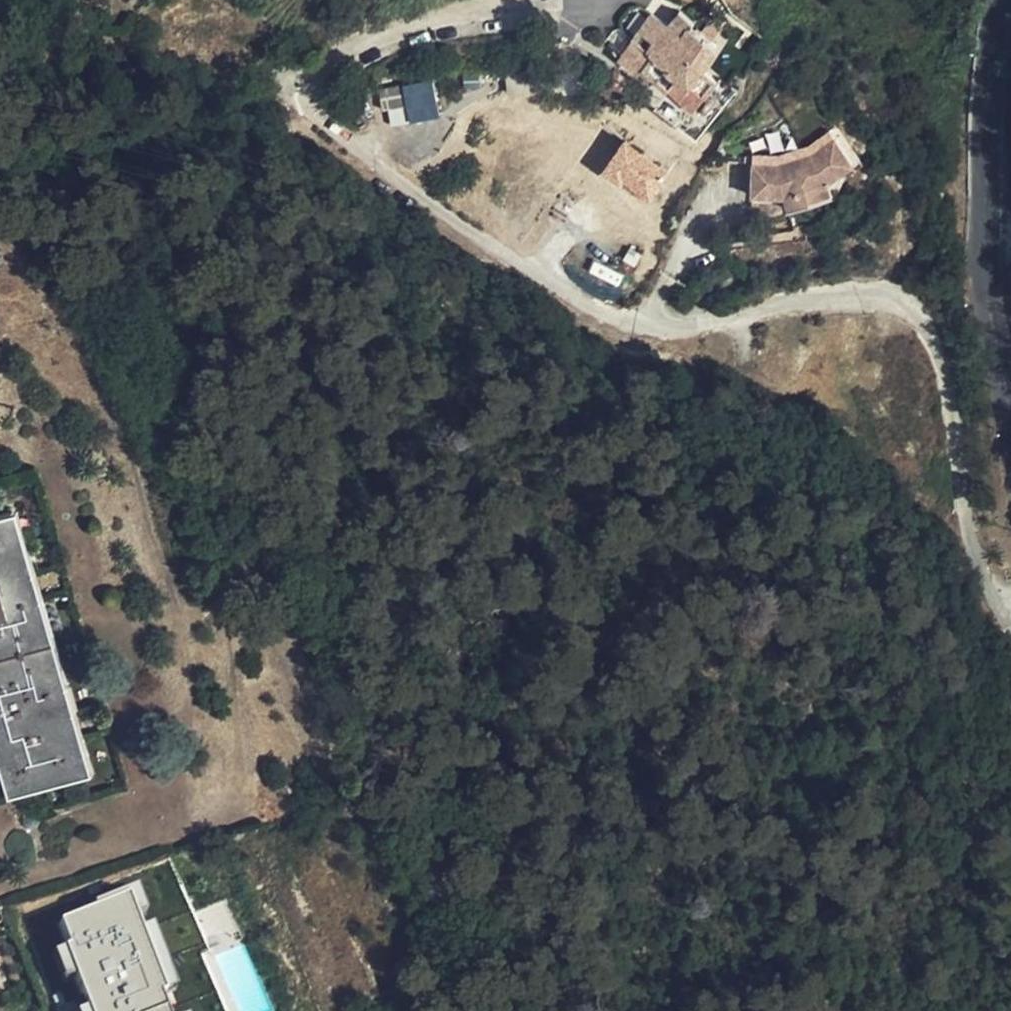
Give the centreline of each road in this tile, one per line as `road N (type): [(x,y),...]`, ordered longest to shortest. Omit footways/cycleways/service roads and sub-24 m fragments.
road 1 (secondary): [(1010,423),(991,333),(986,241),(990,68),(1002,0)]

